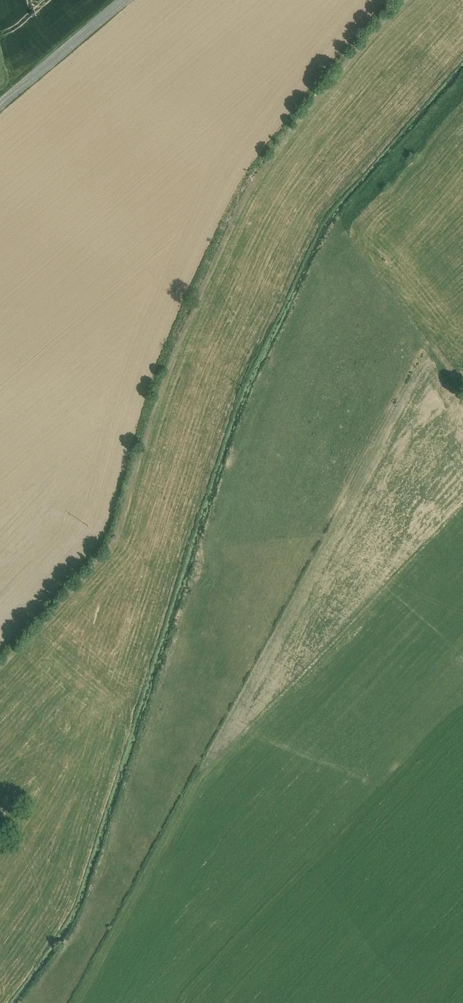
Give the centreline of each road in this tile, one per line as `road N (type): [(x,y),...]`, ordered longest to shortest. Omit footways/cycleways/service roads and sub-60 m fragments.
road 1 (tertiary): [(123,0),(0,104)]

